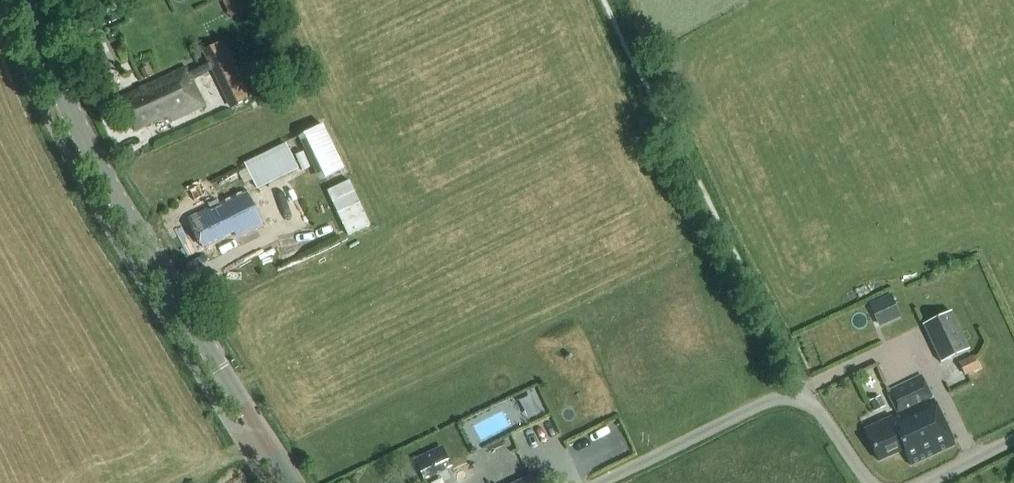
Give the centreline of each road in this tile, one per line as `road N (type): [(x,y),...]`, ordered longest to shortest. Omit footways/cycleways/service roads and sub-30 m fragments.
road 1 (tertiary): [(213,361),(110,192),(26,0)]
road 2 (unclassified): [(601,482),(784,397),(810,407),(875,482)]

